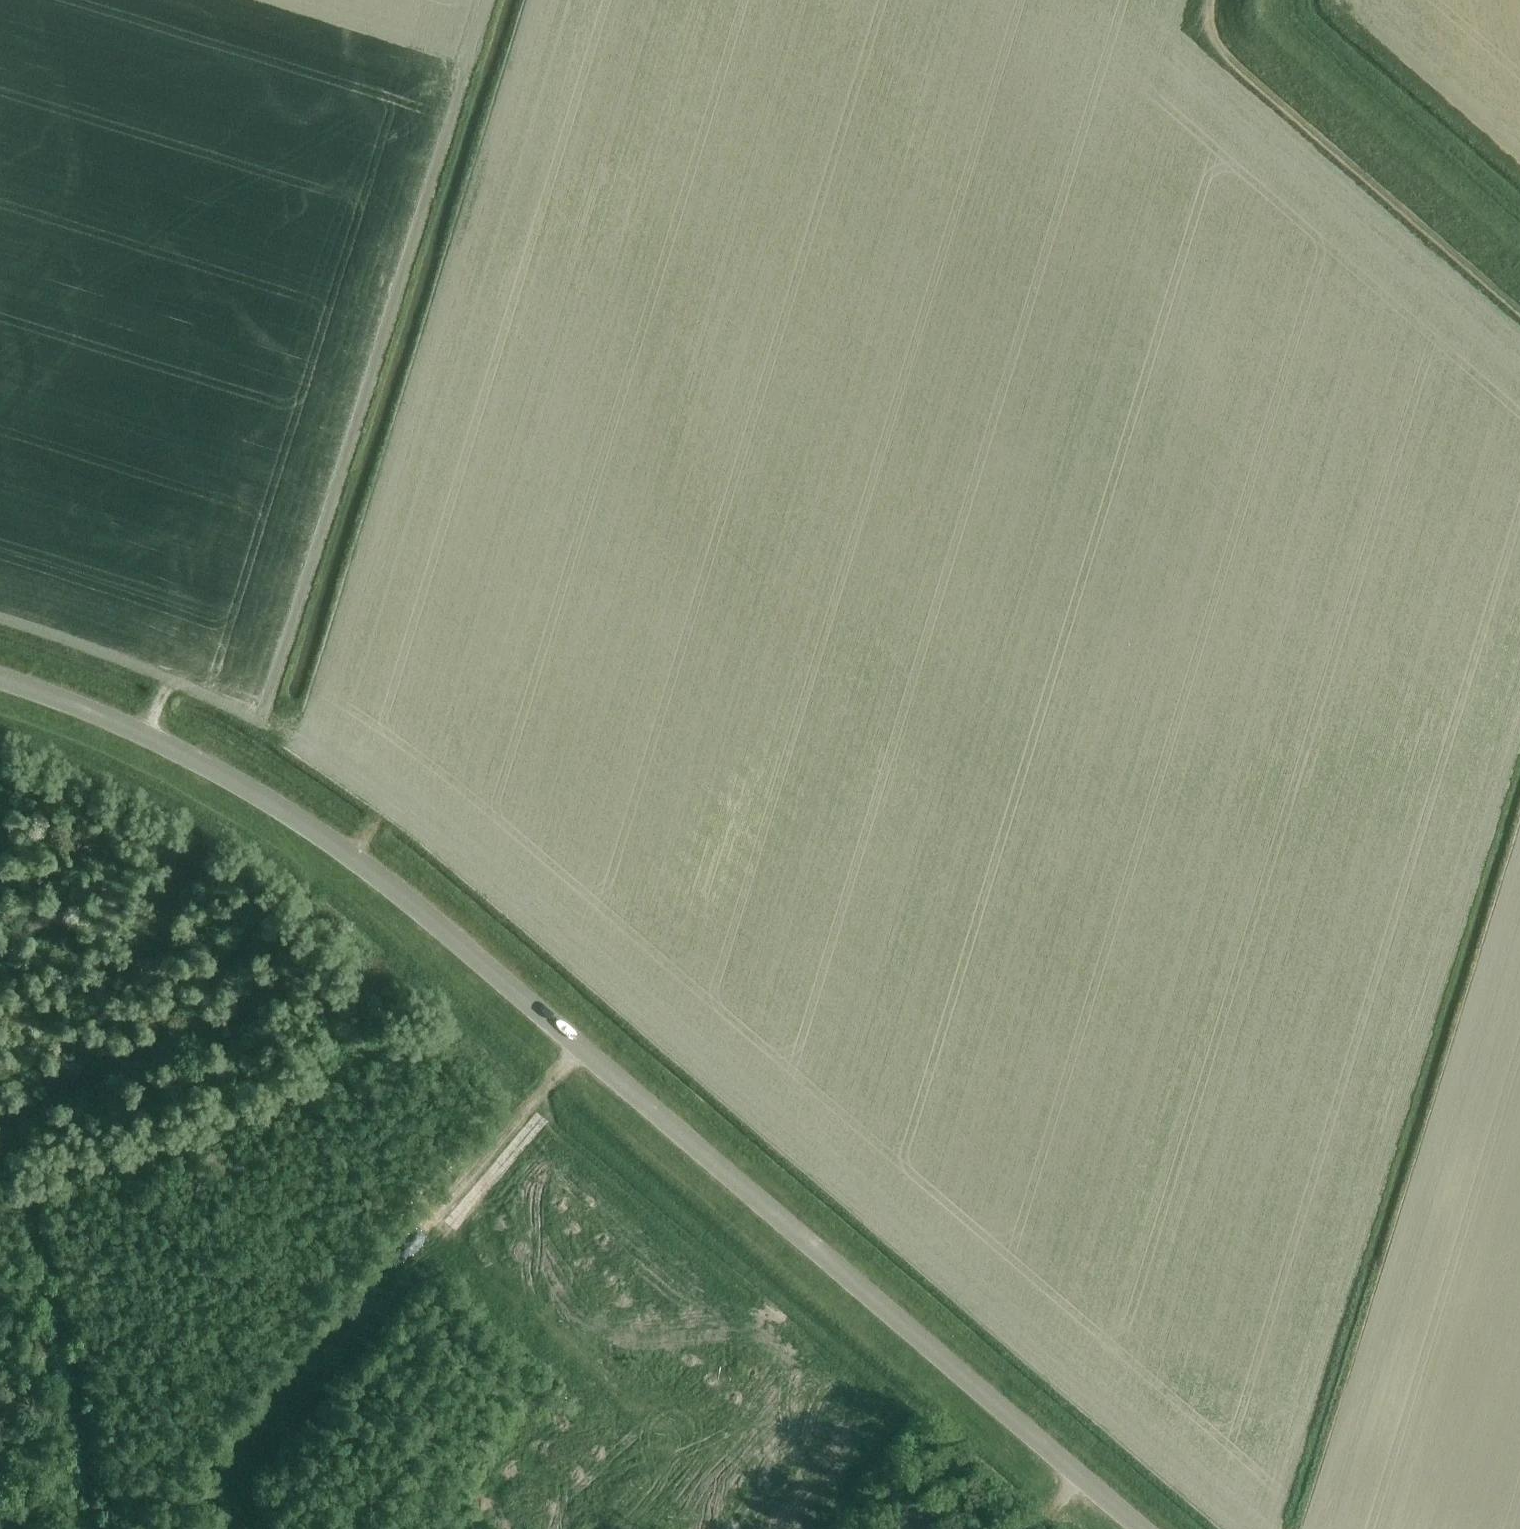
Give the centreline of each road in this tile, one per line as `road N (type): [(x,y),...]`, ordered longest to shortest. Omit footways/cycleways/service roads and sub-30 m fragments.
road 1 (tertiary): [(0,687),(203,772),(396,892),(1140,1528)]
road 2 (track): [(1519,217),(1298,25),(1293,0)]

